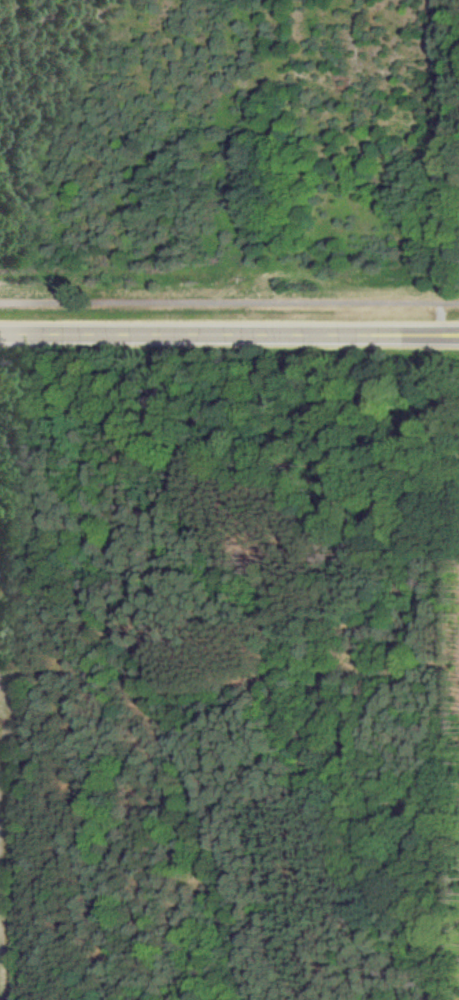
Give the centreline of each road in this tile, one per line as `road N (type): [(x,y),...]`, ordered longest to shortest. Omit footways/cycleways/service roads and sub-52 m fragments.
road 1 (tertiary): [(458,334),(0,333)]

